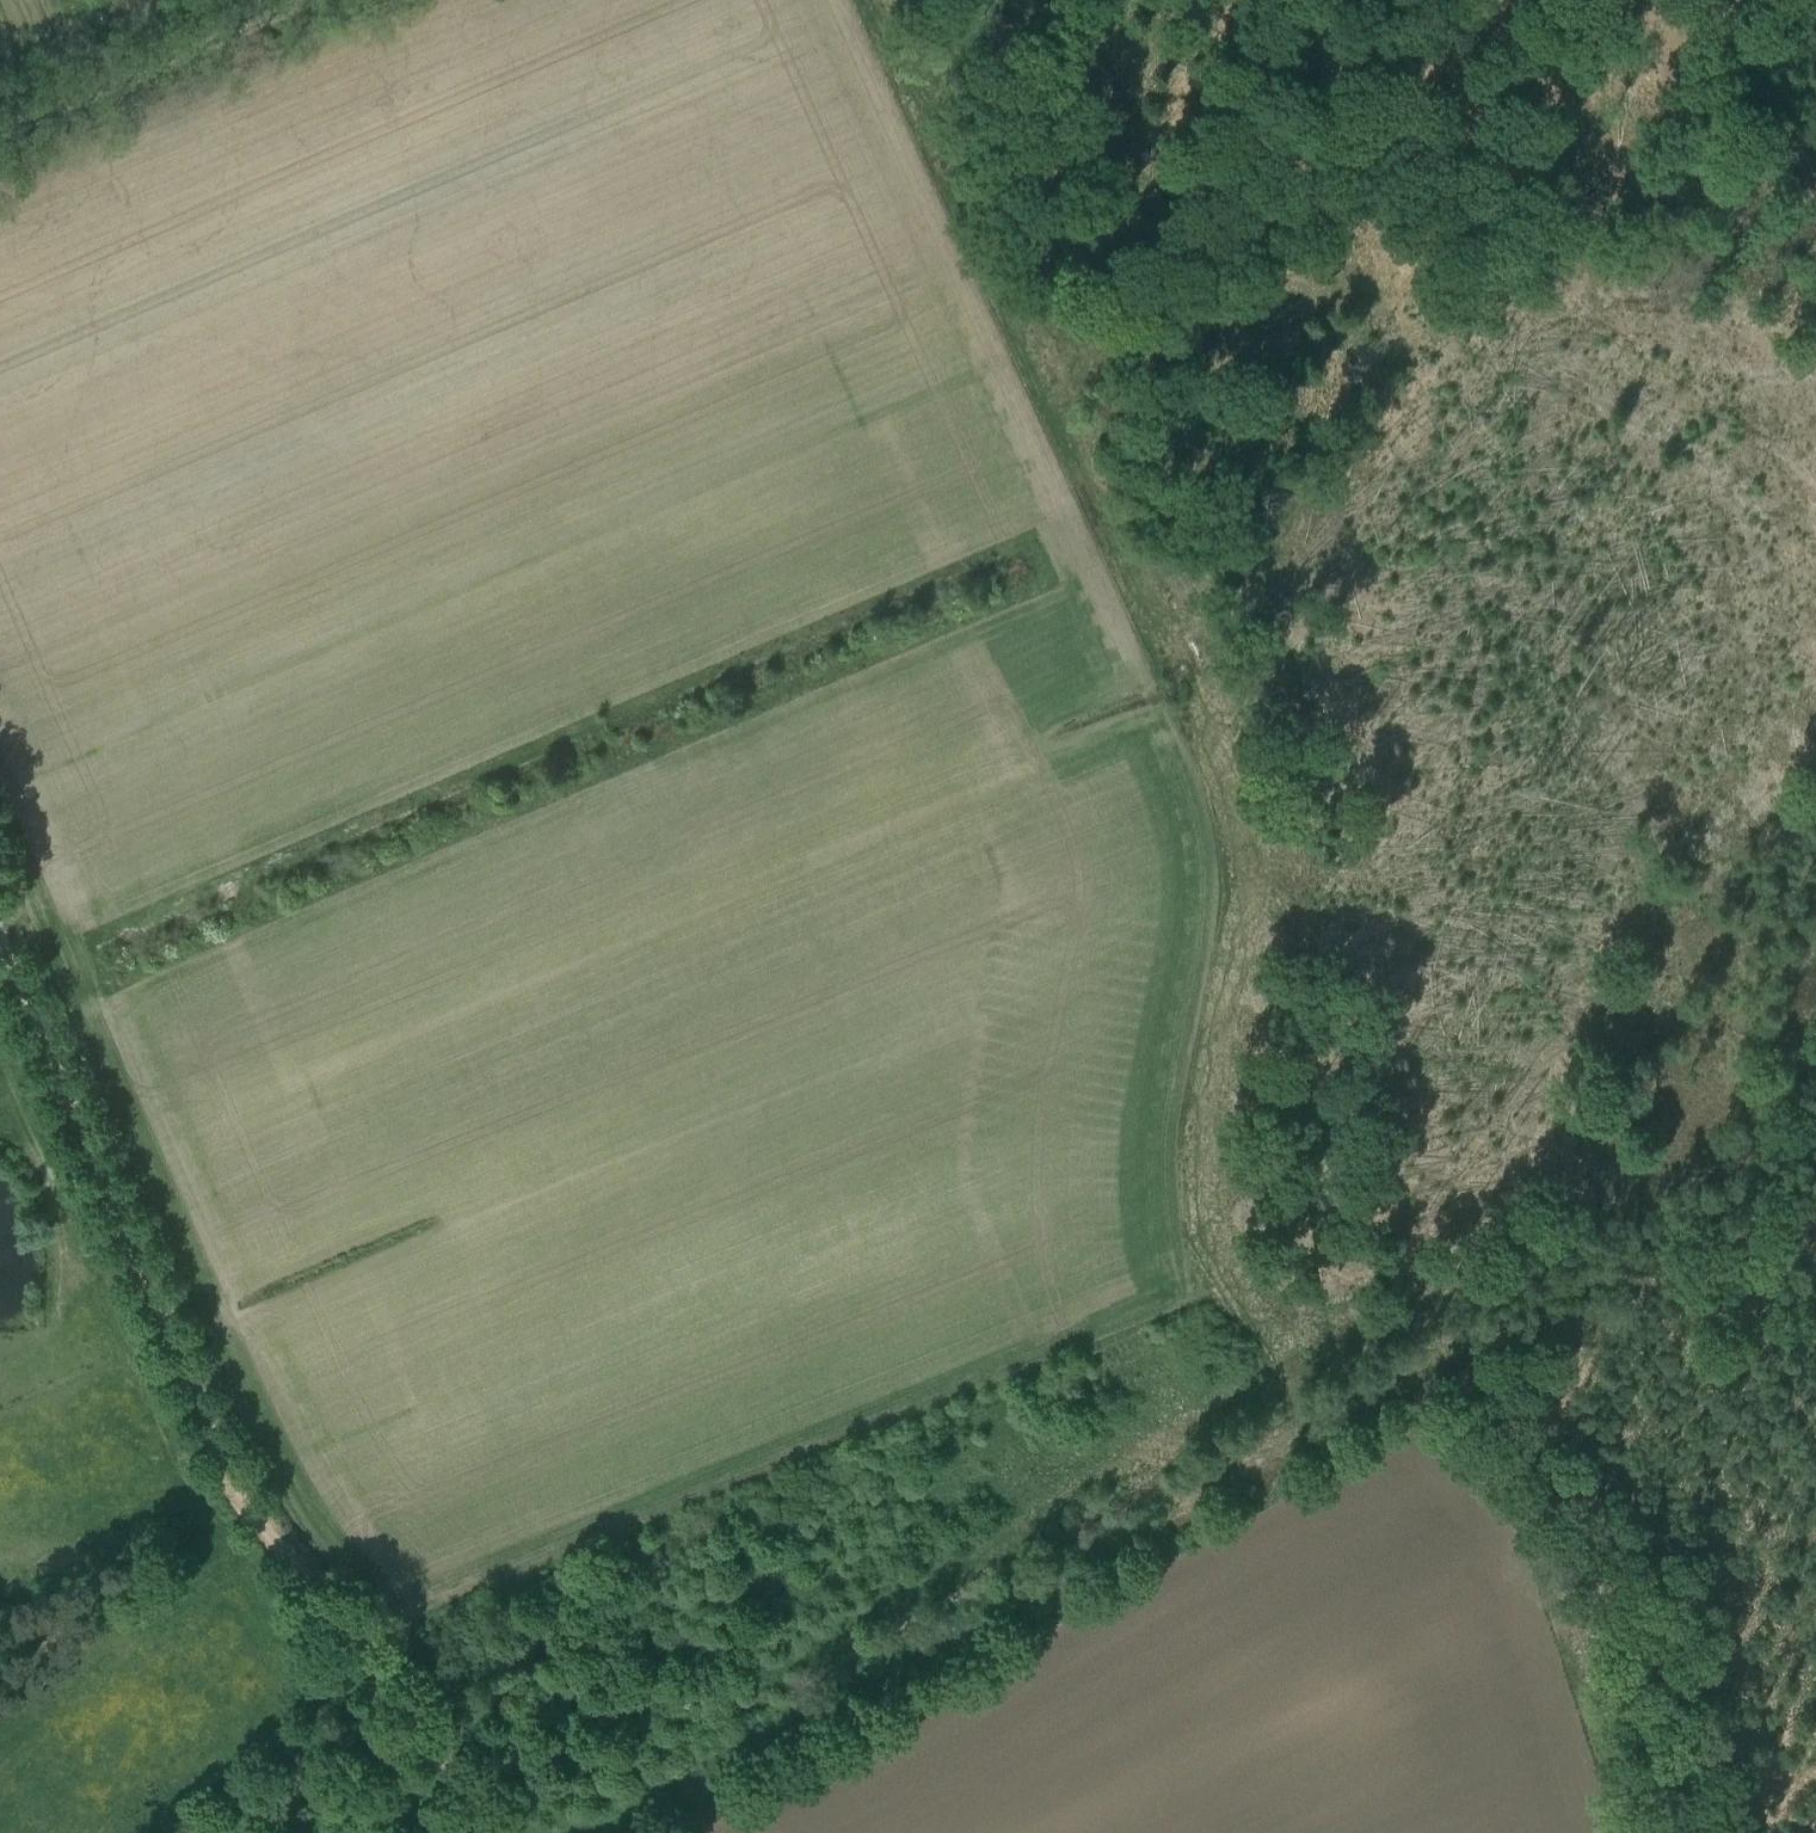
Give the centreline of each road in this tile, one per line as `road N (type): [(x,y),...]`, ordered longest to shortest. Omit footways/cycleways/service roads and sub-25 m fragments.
road 1 (track): [(499,1832),(279,1548),(233,1474),(0,936)]
road 2 (track): [(0,132),(303,0)]

